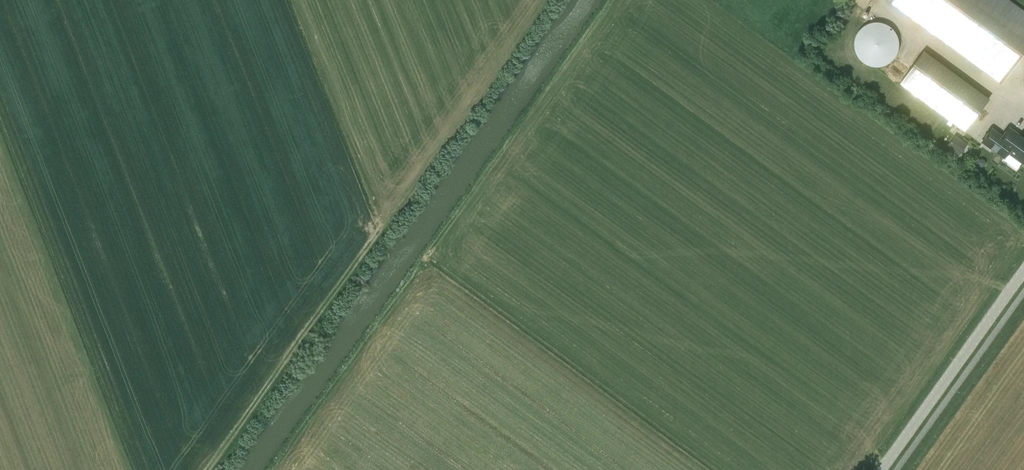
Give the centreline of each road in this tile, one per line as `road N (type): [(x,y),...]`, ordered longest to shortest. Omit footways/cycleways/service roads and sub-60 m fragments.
road 1 (track): [(207,469),(545,0)]
road 2 (track): [(271,469),(425,255)]
road 3 (tertiary): [(882,469),(1023,272)]

